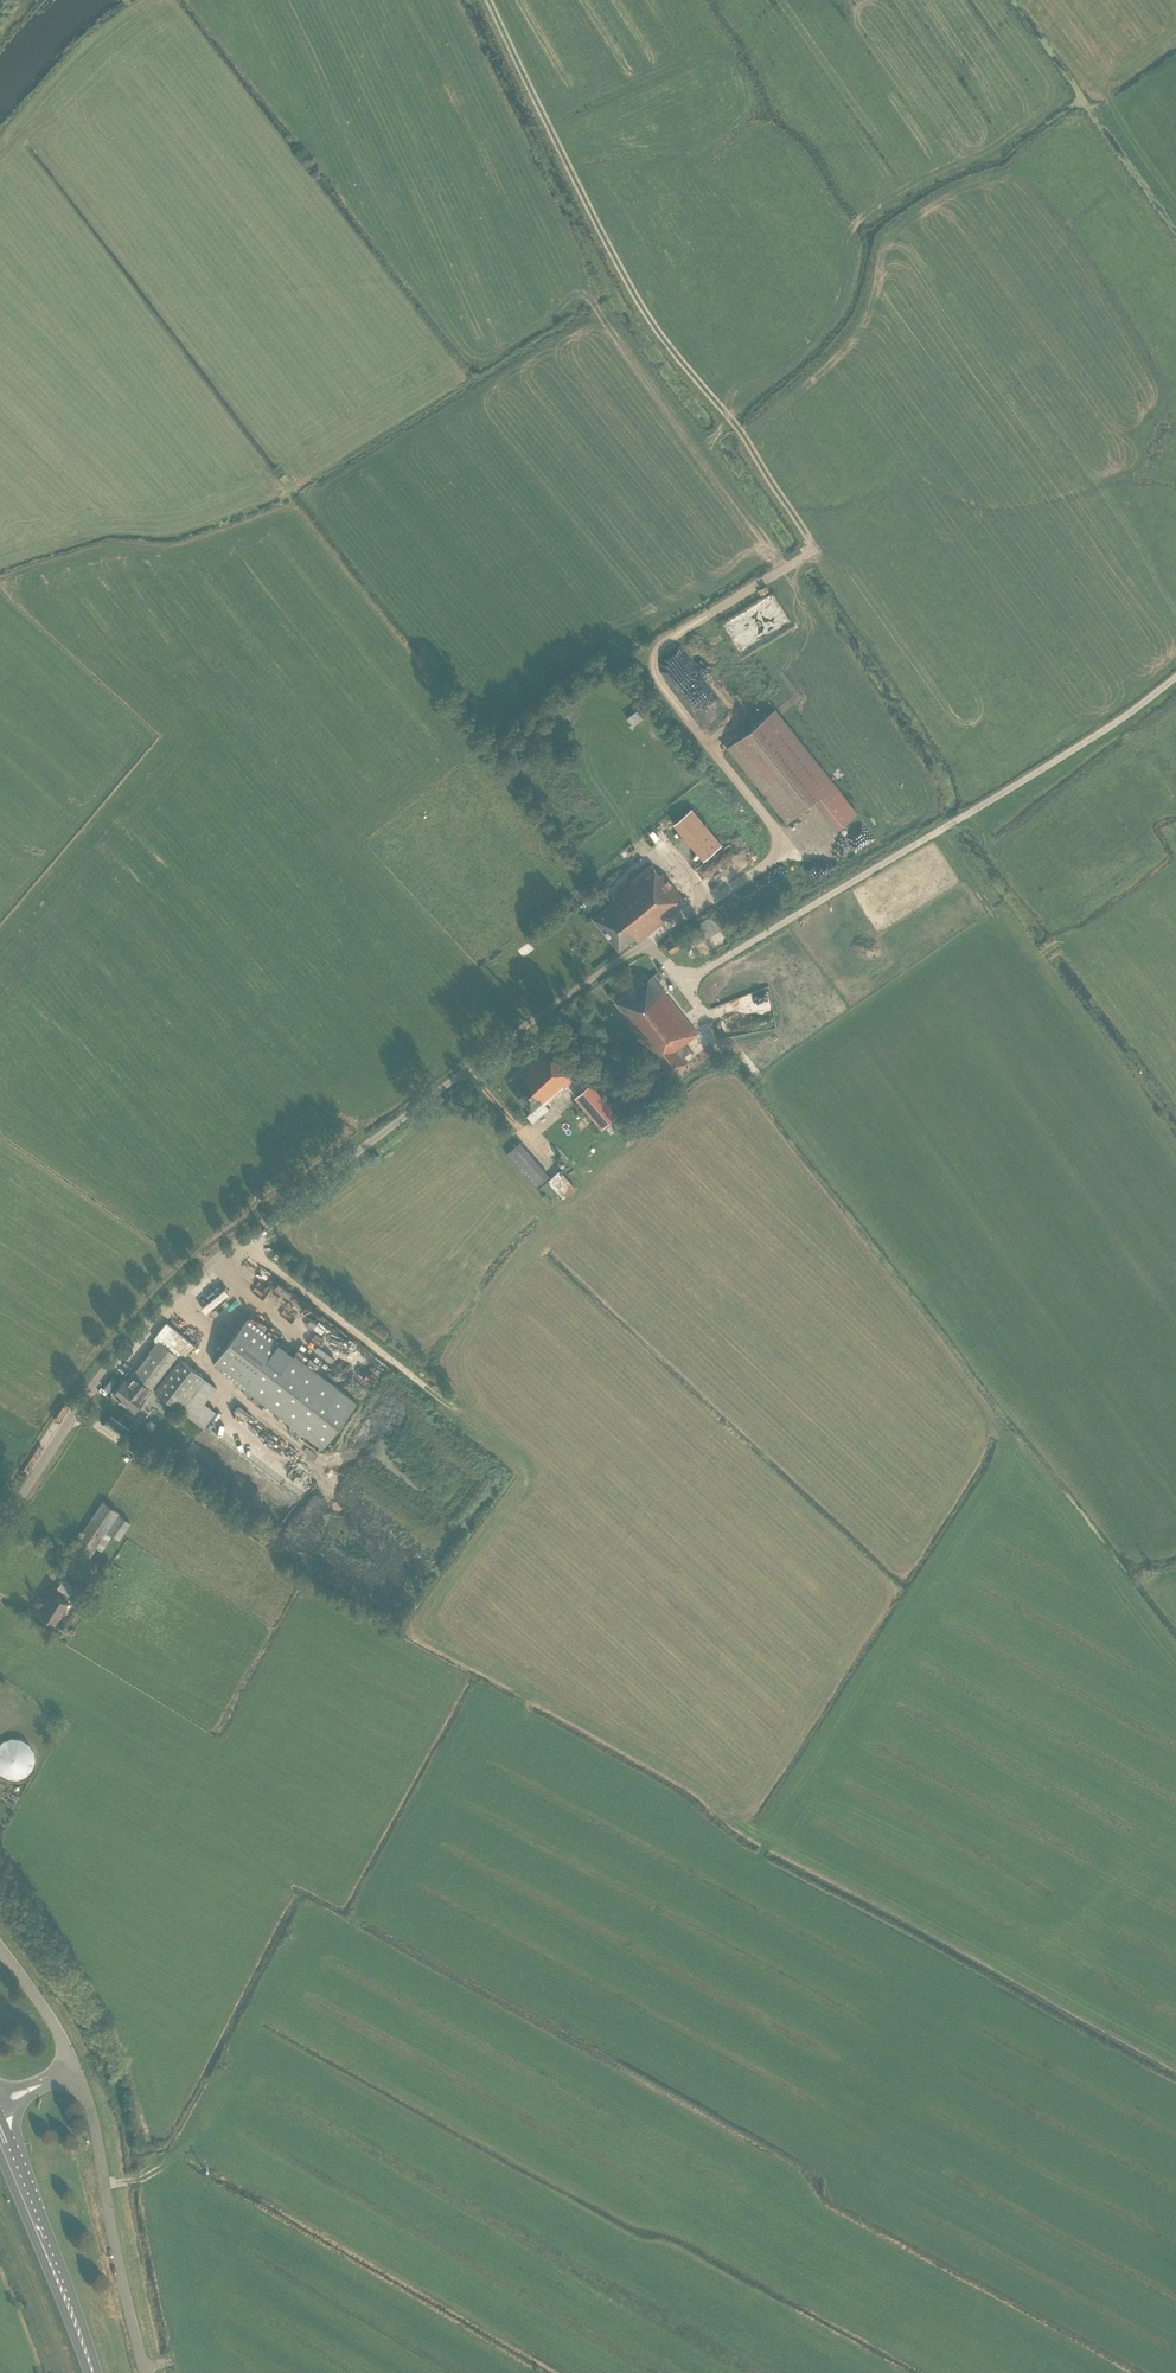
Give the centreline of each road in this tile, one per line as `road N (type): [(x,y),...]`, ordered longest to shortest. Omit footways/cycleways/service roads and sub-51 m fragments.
road 1 (unclassified): [(0,1528),(126,1341),(234,1240),(617,959),(648,946),(682,984),(1129,714),(1175,678)]
road 2 (track): [(234,1240),(516,1456),(525,1479),(518,1498),(432,1608),(450,1647),(708,1792),(738,1822),(1175,2062)]
road 3 (track): [(659,678),(665,641),(820,548),(745,436),(645,314),(489,0)]
road 4 (unclassified): [(143,2372),(97,2128),(73,2068)]
road 5 (trunk): [(92,2372),(0,2141)]
road 6 (tertiary): [(73,2068),(61,2030),(0,1941)]

